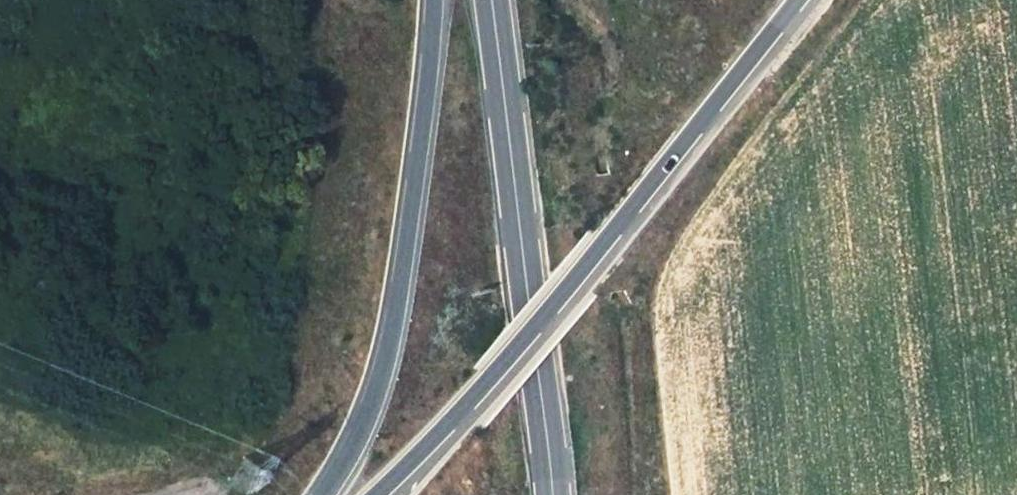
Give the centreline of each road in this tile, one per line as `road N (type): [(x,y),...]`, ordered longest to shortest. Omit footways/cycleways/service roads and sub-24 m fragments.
road 1 (motorway): [(372,494),(603,251),(804,0)]
road 2 (primary): [(434,0),(389,349),(369,407),(320,494)]
road 3 (primary): [(554,494),(486,0)]

